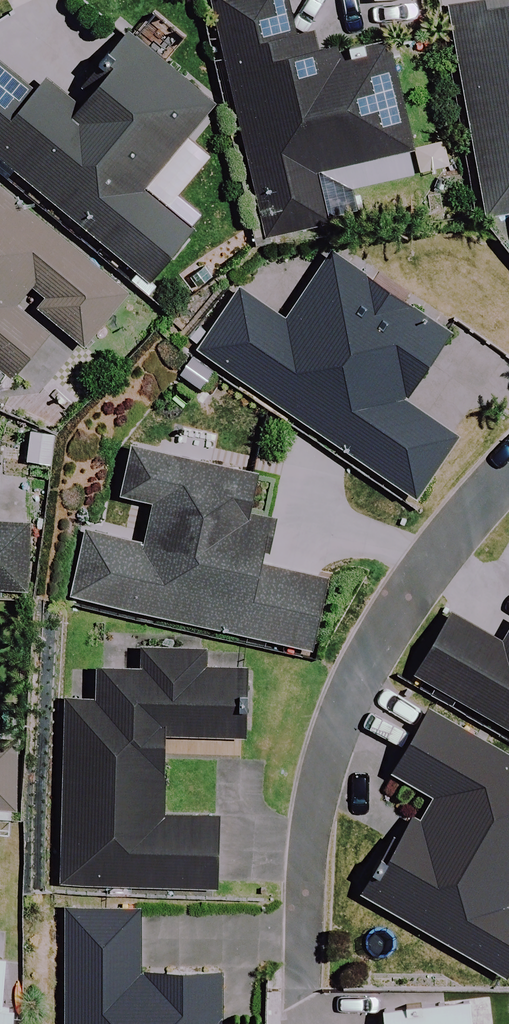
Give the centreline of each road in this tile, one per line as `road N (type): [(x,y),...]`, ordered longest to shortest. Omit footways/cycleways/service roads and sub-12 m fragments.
road 1 (residential): [(307,1002),(327,759),(380,631),(508,475)]

